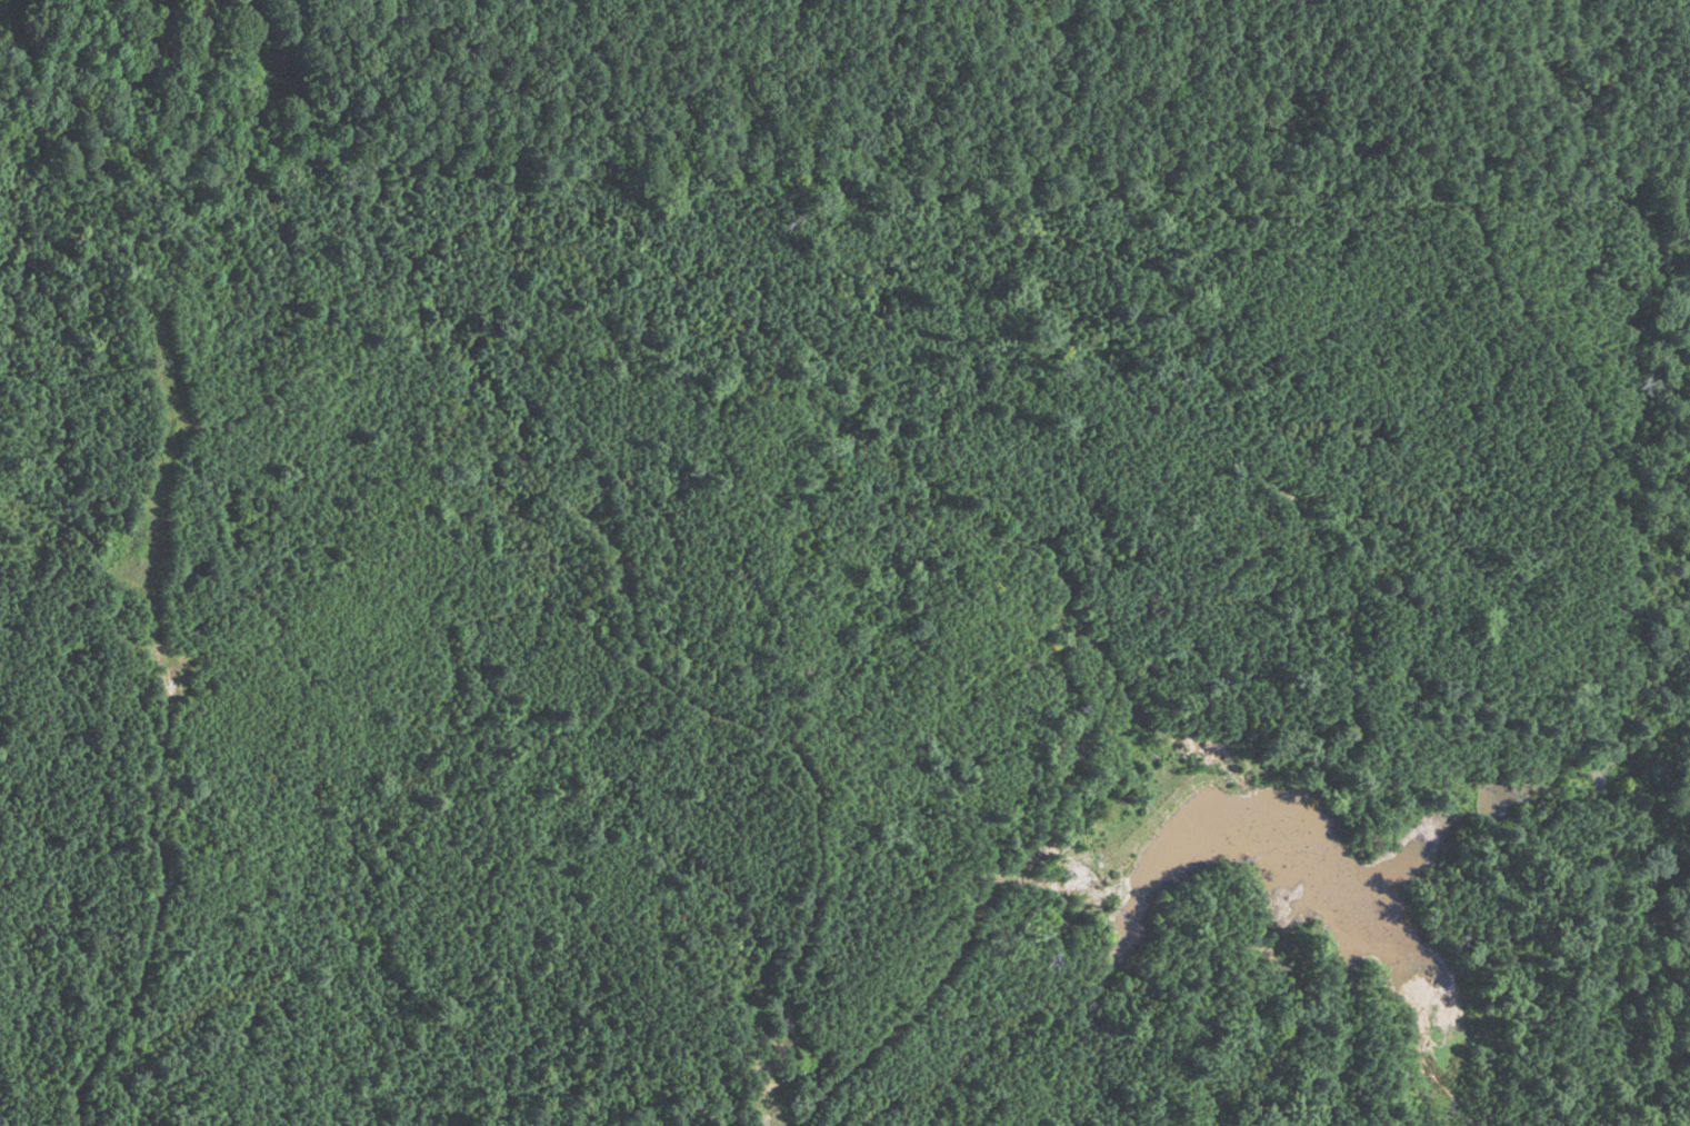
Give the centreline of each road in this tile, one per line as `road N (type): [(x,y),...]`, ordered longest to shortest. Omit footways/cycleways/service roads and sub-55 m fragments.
road 1 (residential): [(1689,140),(1556,0)]

